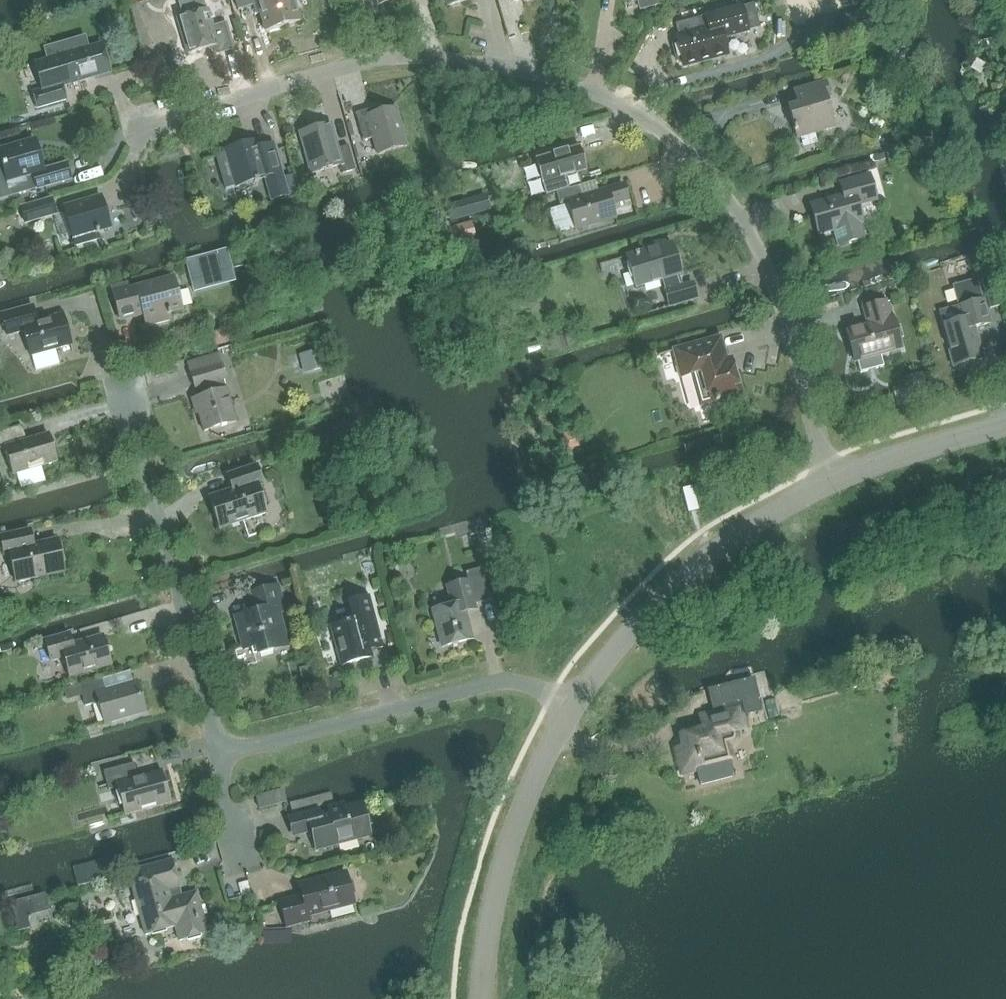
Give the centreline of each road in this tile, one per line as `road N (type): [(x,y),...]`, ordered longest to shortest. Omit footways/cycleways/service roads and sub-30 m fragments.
road 1 (residential): [(831,481),(777,289),(755,242),(693,158),(637,113),(556,79),(399,58),(134,126)]
road 2 (residential): [(217,755),(510,680),(572,708)]
road 3 (residential): [(217,755),(126,401)]
road 4 (residential): [(572,708),(643,615),(708,556),(831,481)]
road 5 (residential): [(480,998),(493,891),(511,829),(572,708)]
road 6 (residential): [(831,481),(1005,424)]

